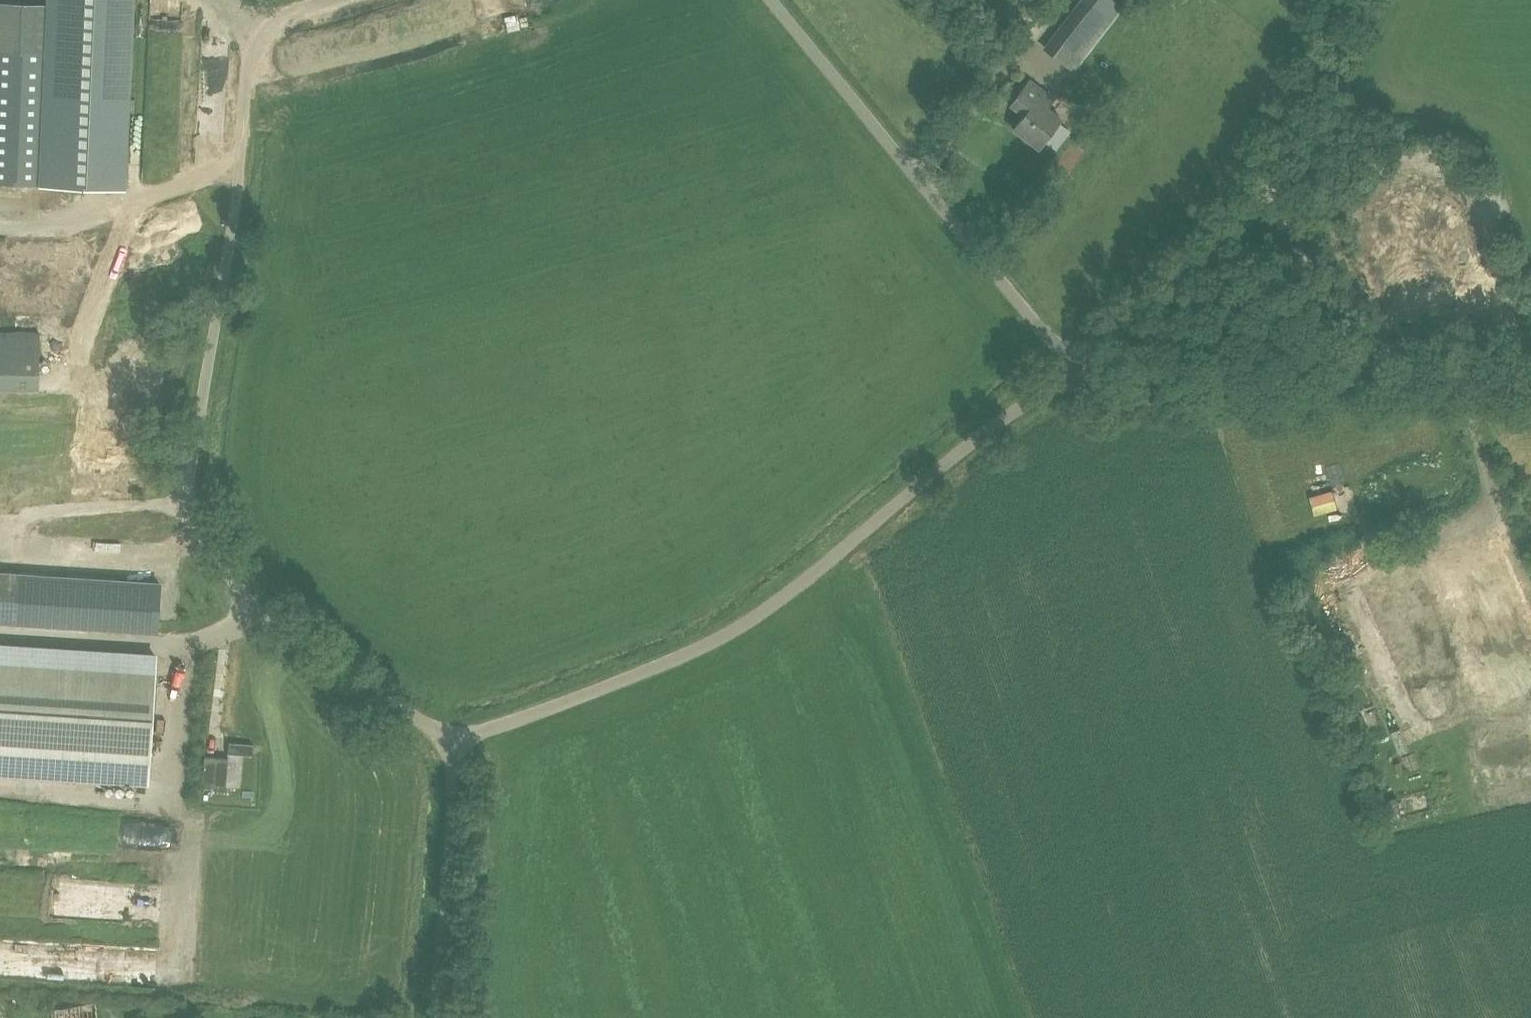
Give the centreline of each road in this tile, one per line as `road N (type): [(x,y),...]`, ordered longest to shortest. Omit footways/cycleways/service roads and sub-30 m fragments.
road 1 (unclassified): [(452,734),(287,637),(210,548),(190,496),(251,49),(273,17),(330,0)]
road 2 (unclassified): [(452,734),(491,730),(606,687),(755,618),(1079,361)]
road 3 (unclassified): [(1079,361),(1038,325),(772,0)]
road 4 (unclassified): [(1079,361),(1251,210),(1270,183),(1338,0)]
road 5 (unclassified): [(1530,383),(1150,380),(1108,376),(1079,361)]
road 6 (unclassified): [(433,1017),(452,734)]
road 7 (track): [(0,228),(83,216),(239,162)]

